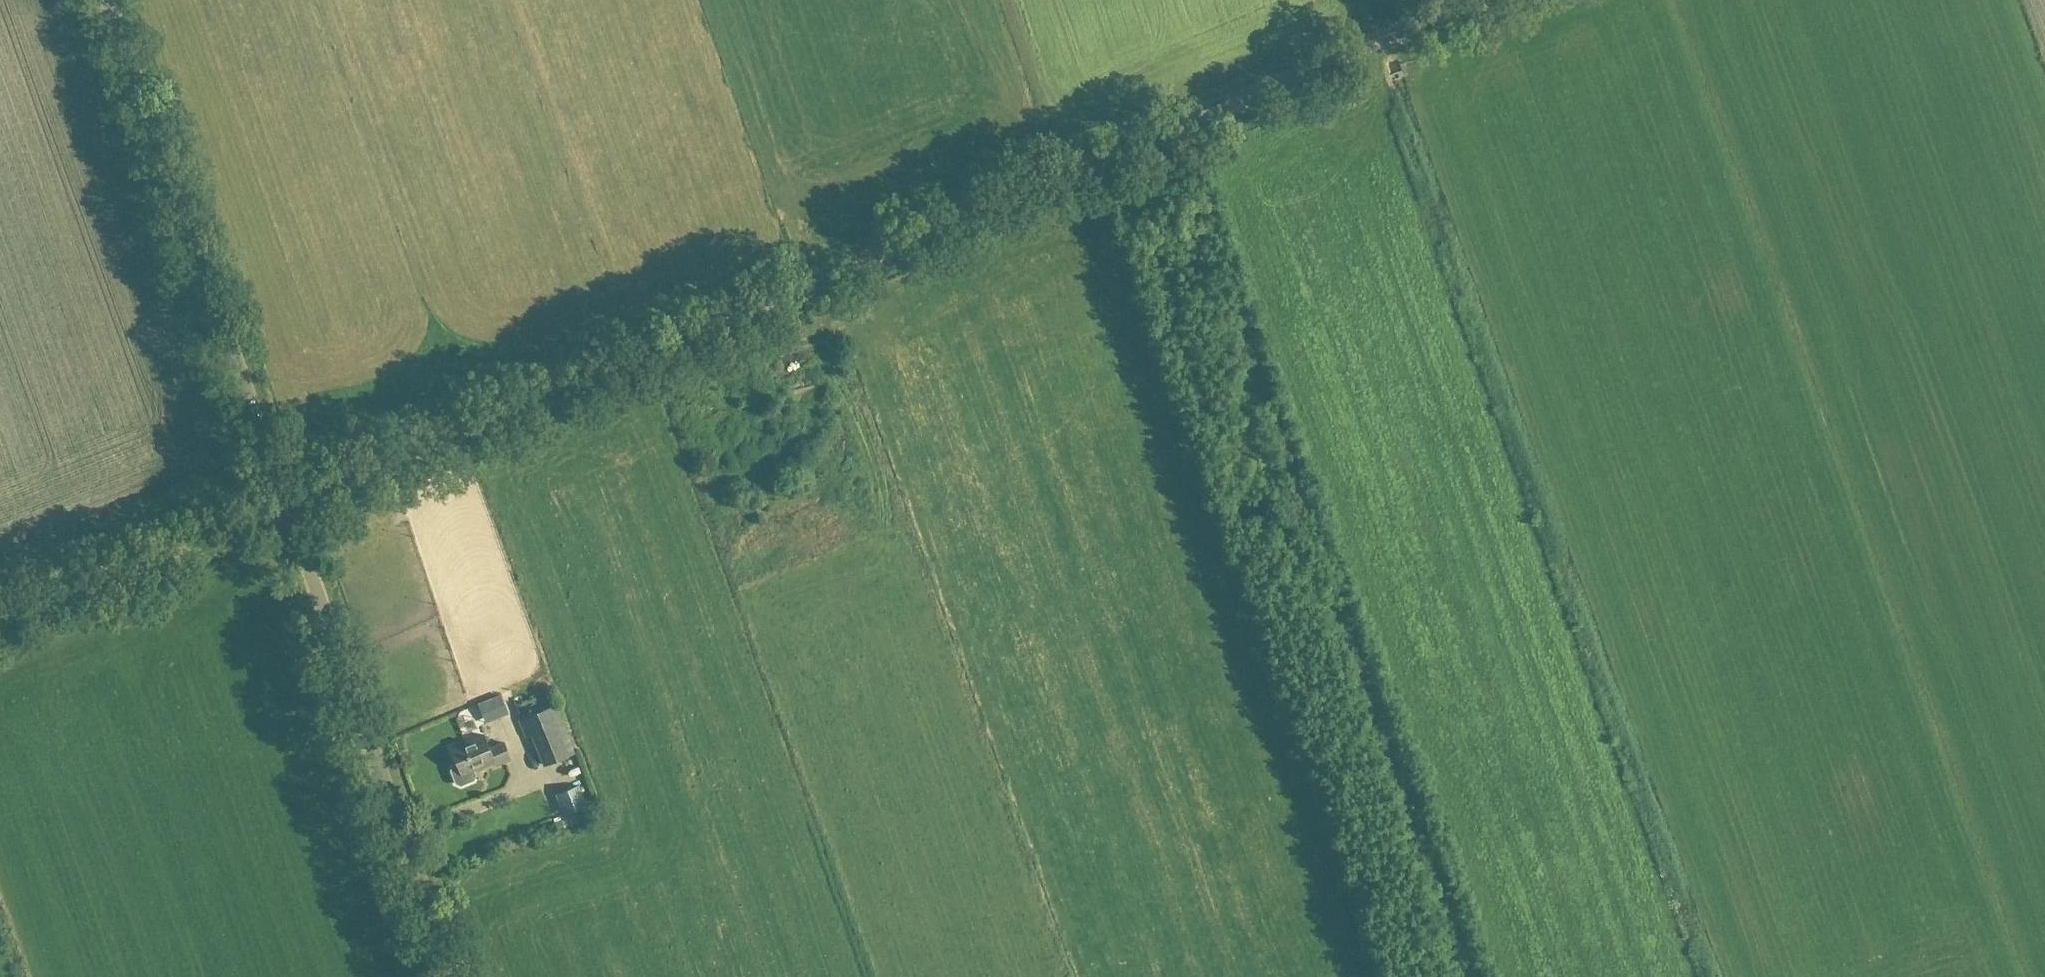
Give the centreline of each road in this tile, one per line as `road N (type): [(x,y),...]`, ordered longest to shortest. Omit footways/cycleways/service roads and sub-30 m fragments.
road 1 (track): [(0,612),(1460,0)]
road 2 (unclassified): [(452,976),(104,0)]

